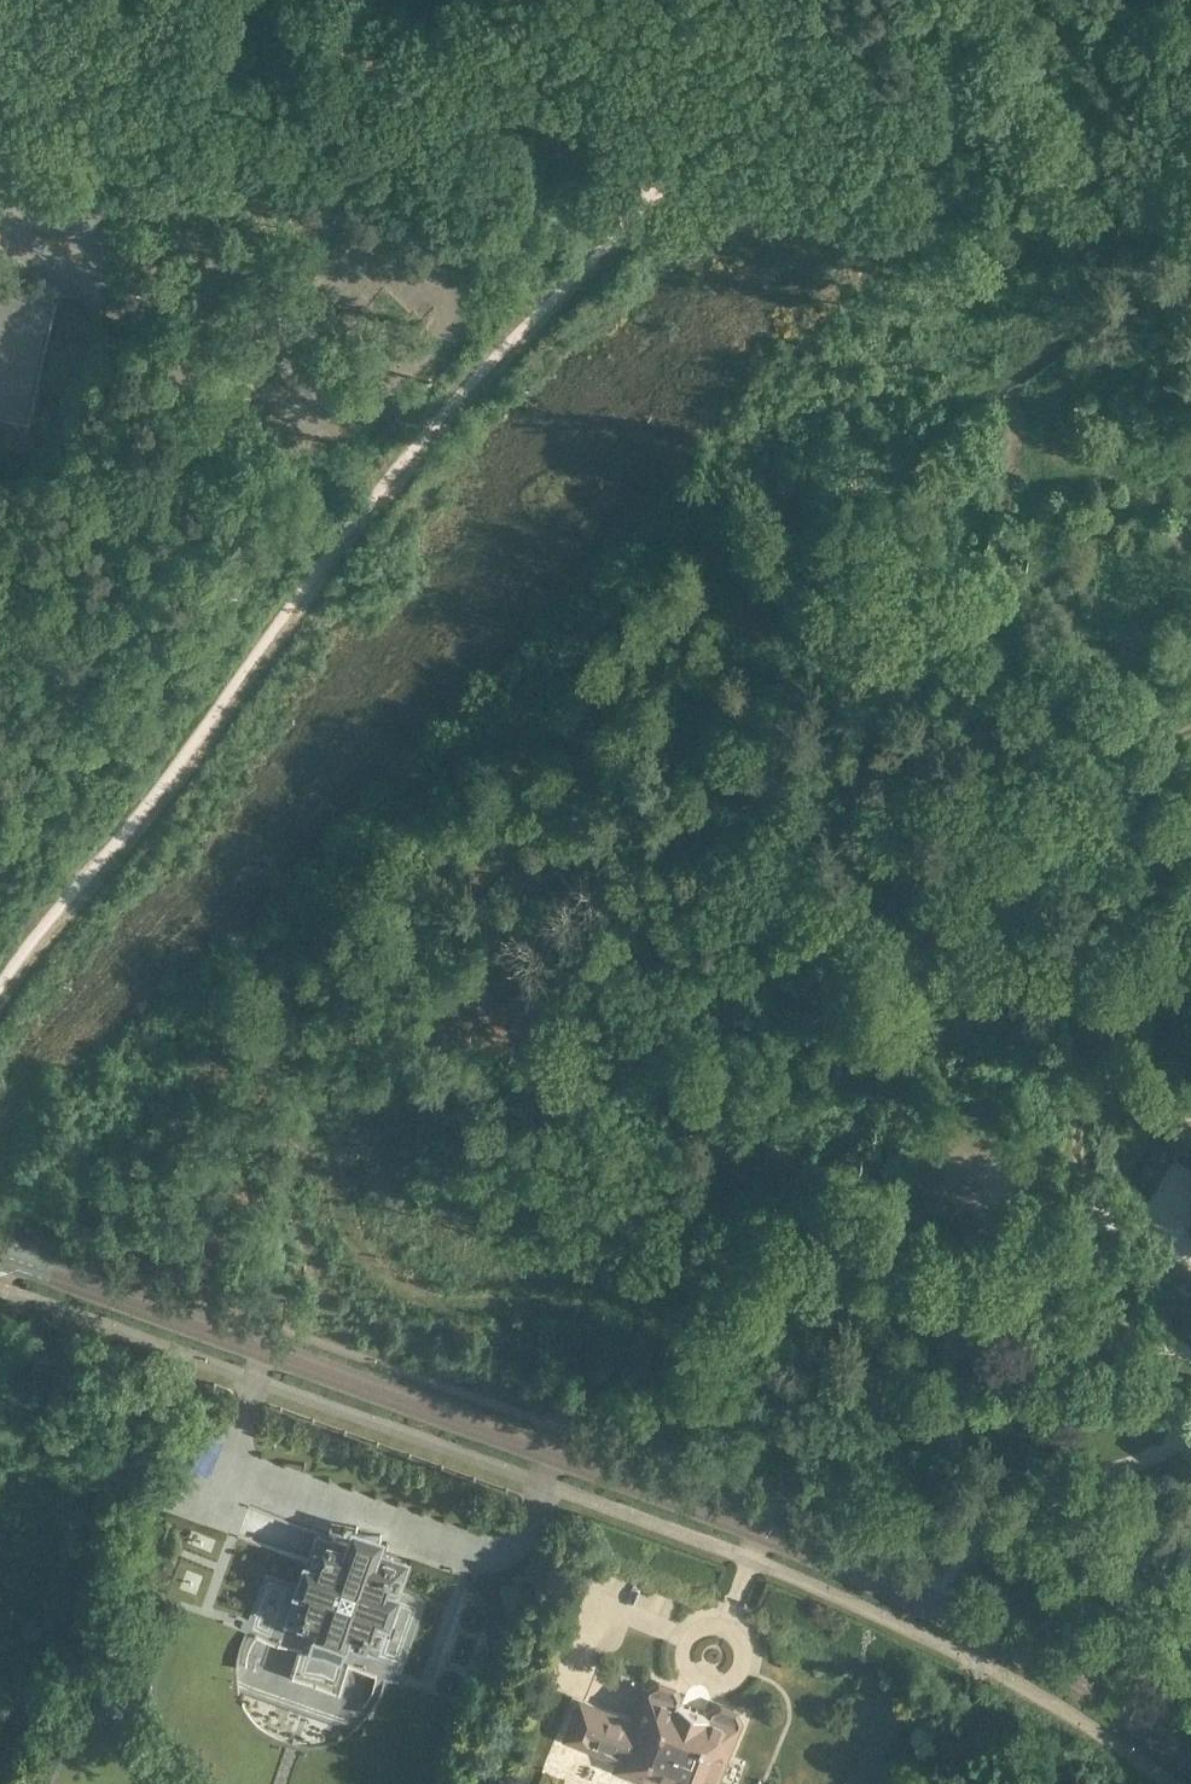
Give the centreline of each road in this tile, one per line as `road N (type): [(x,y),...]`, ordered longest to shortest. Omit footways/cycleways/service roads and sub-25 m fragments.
road 1 (track): [(820,578),(1006,731),(1065,819),(1088,903),(1070,1048),(1034,1163),(1023,1312),(975,1385),(951,1452),(970,1550)]
road 2 (tertiary): [(987,1631),(744,1517),(0,1254)]
road 3 (track): [(1190,140),(1072,180),(931,197)]
road 4 (track): [(1023,1503),(1136,1344),(1190,1354)]
road 5 (tertiary): [(1190,1754),(1142,1716),(987,1631)]
road 6 (track): [(946,0),(940,98),(916,197)]
road 7 (track): [(1023,1503),(1160,1450),(1190,1418)]
road 8 (unclassified): [(981,1783),(975,1656),(987,1631)]
road 9 (track): [(1023,1503),(970,1550),(939,1608)]

